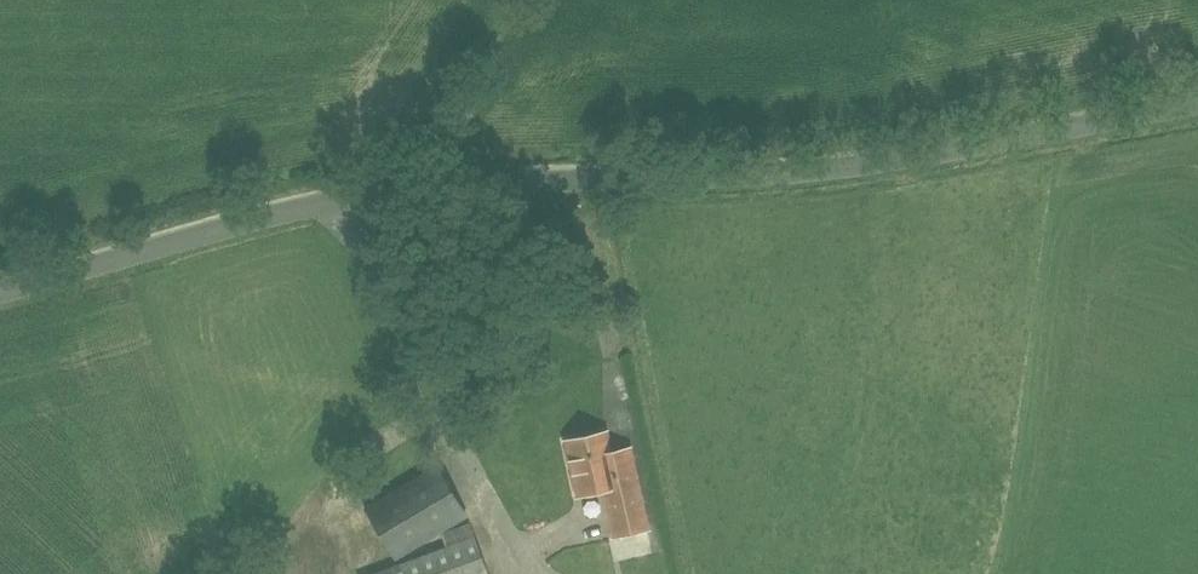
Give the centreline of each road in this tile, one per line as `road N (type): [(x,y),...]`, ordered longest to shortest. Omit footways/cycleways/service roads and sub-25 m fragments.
road 1 (tertiary): [(0,294),(230,226),(348,203),(763,182),(1197,110)]

